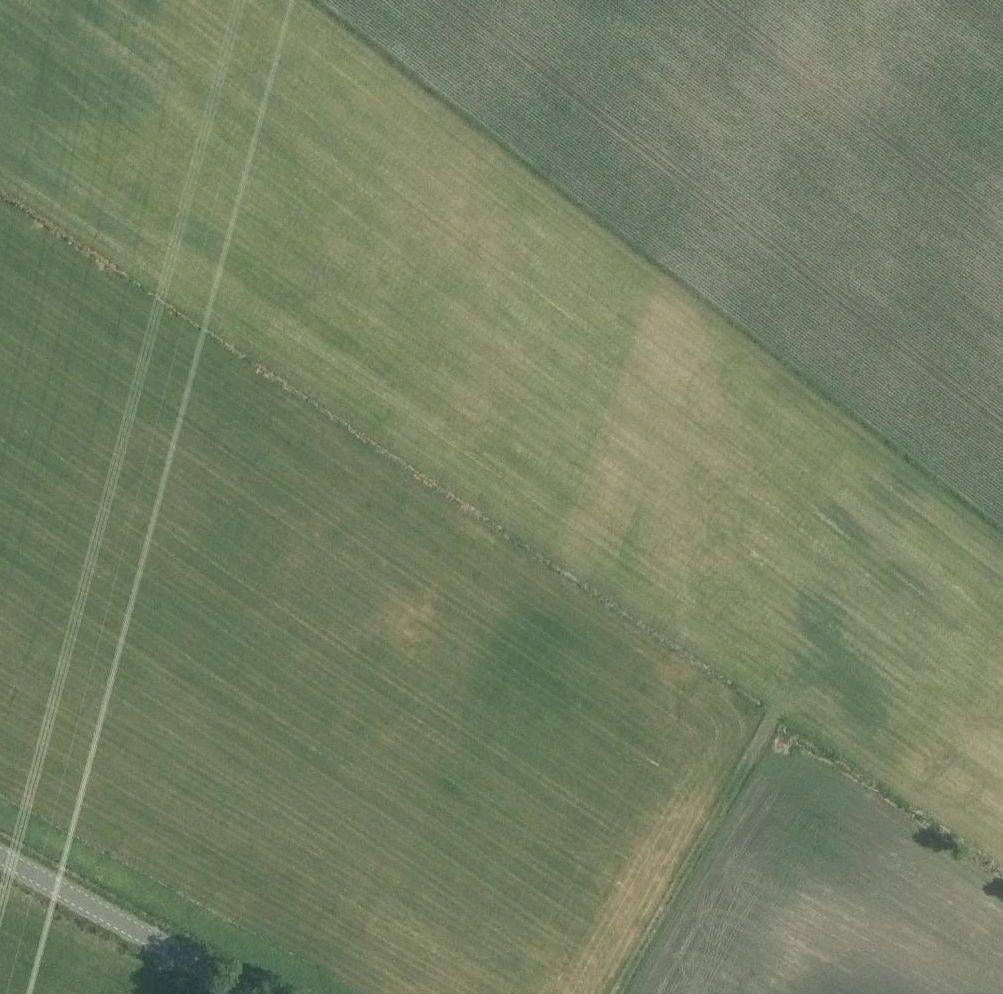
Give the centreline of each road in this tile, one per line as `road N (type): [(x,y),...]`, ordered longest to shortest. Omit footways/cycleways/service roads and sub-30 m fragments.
road 1 (secondary): [(247,993),(0,856)]

